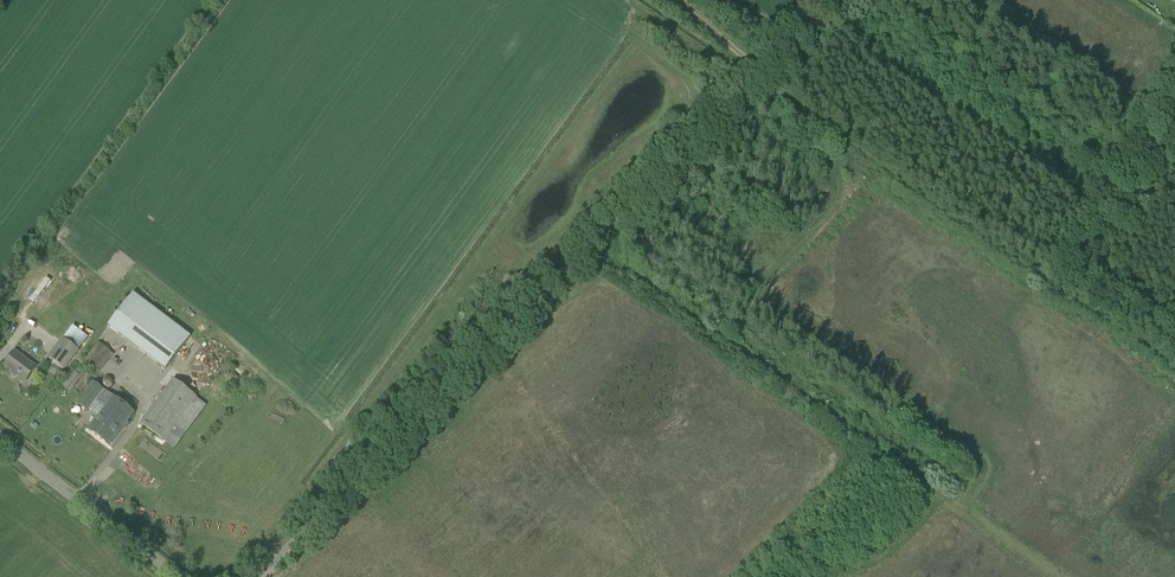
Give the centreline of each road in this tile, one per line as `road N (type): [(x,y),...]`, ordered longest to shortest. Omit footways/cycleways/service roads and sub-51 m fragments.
road 1 (unclassified): [(260,576),(840,0)]
road 2 (tertiary): [(177,576),(0,445)]

